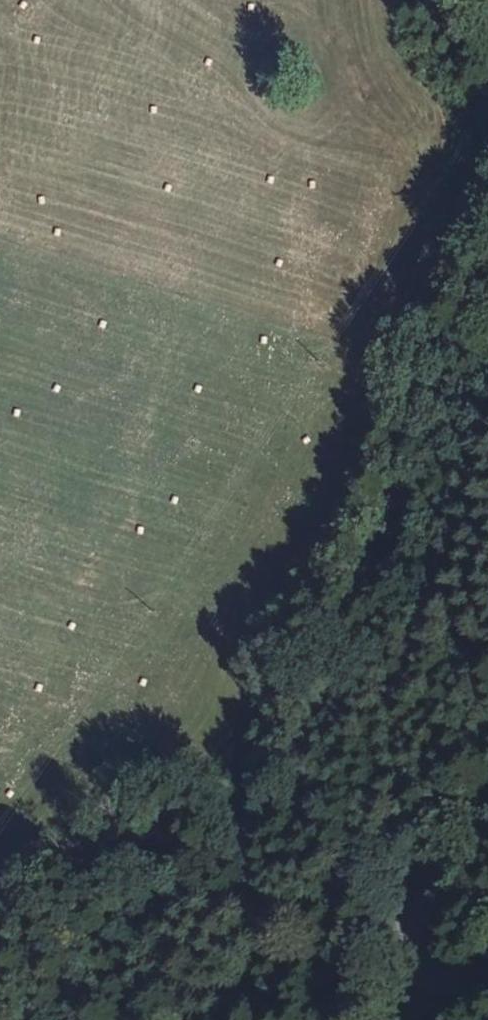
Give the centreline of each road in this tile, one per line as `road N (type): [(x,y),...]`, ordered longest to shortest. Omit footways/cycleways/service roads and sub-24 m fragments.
road 1 (unclassified): [(487,786),(416,913),(417,941),(439,972),(487,948)]

